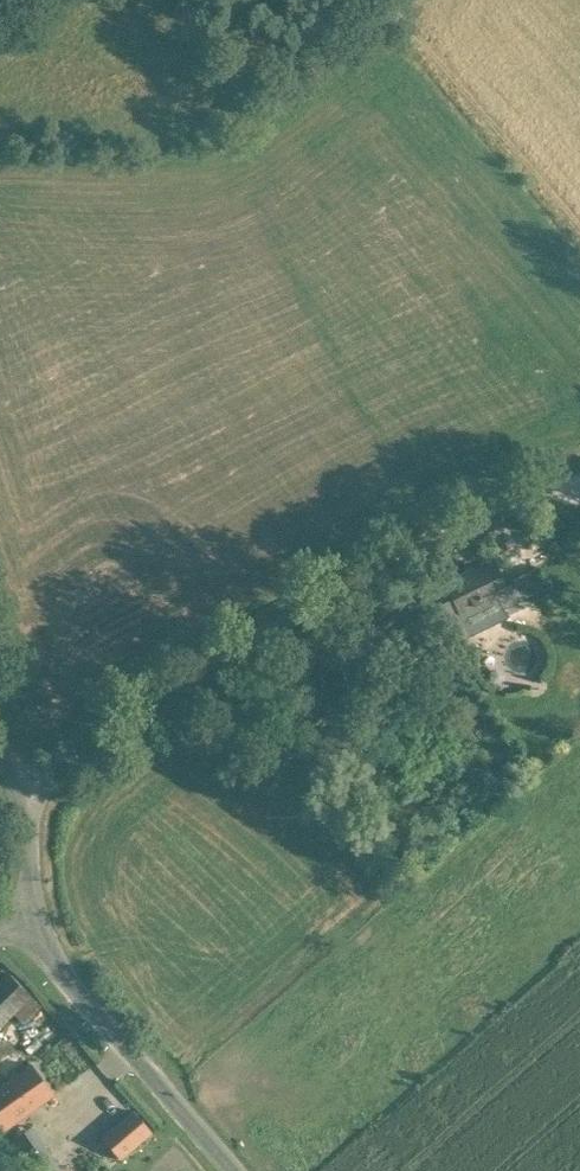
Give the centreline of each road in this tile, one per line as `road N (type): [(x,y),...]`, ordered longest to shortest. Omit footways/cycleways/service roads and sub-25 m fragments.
road 1 (unclassified): [(21,798),(97,736),(304,598),(567,476)]
road 2 (unclassified): [(239,1170),(45,940),(34,912)]

